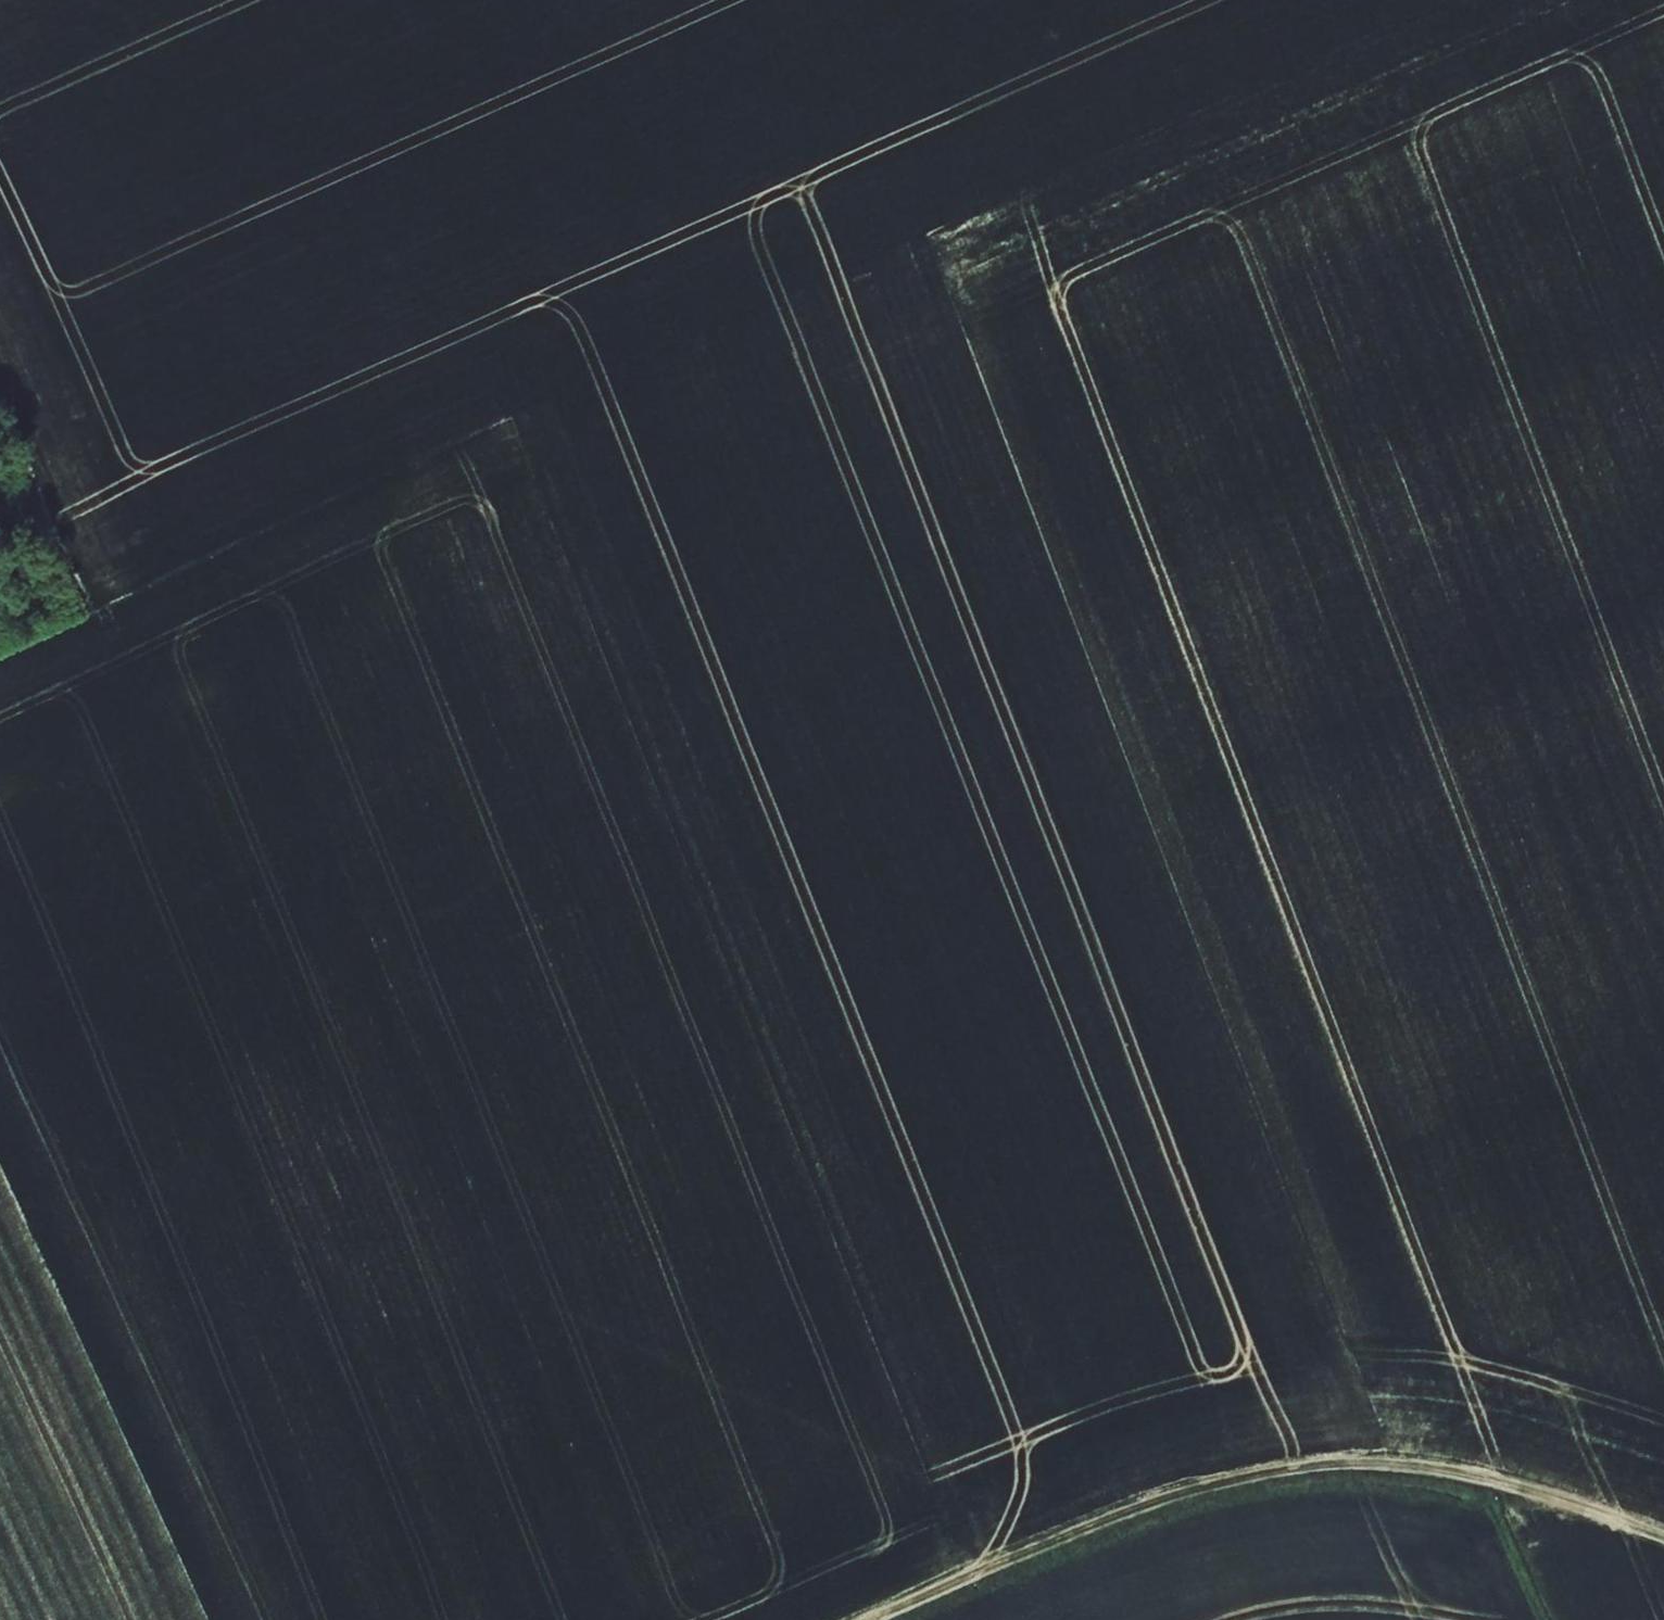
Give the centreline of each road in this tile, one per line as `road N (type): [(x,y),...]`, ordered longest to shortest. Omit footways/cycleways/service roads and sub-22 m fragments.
road 1 (track): [(889,1619),(1141,1515),(1278,1476),(1420,1472),(1503,1487),(1663,1540)]

